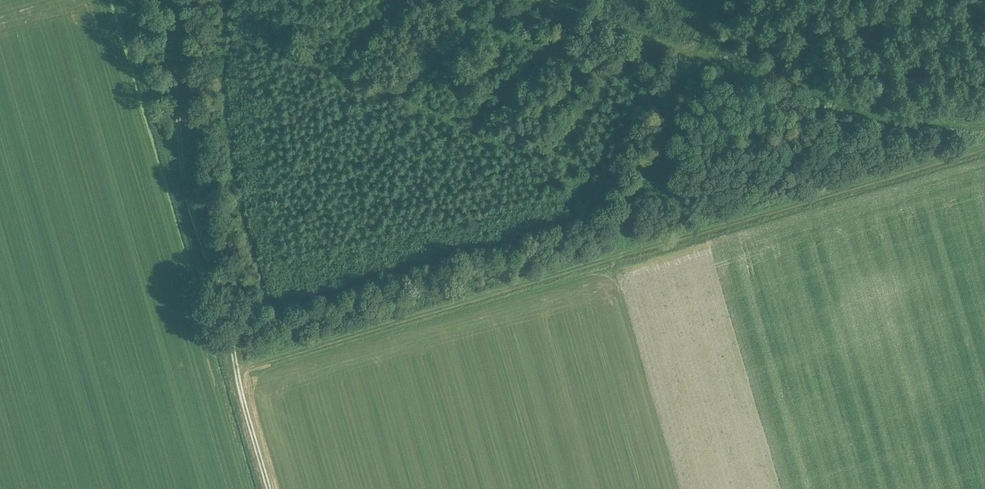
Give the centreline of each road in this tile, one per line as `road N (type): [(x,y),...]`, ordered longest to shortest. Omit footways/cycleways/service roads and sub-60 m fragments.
road 1 (track): [(984,125),(845,105),(693,50),(621,241),(607,261),(235,367)]
road 2 (track): [(170,0),(185,199),(267,488)]
road 3 (track): [(562,0),(693,50),(716,0)]

